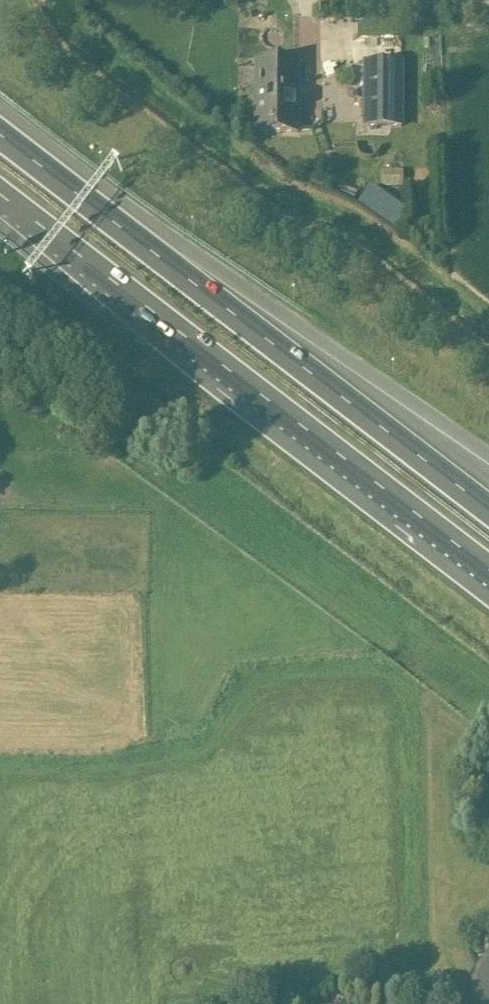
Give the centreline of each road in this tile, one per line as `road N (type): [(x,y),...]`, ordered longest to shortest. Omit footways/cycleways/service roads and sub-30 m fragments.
road 1 (motorway): [(0,192),(488,570)]
road 2 (motorway): [(488,510),(0,136)]

